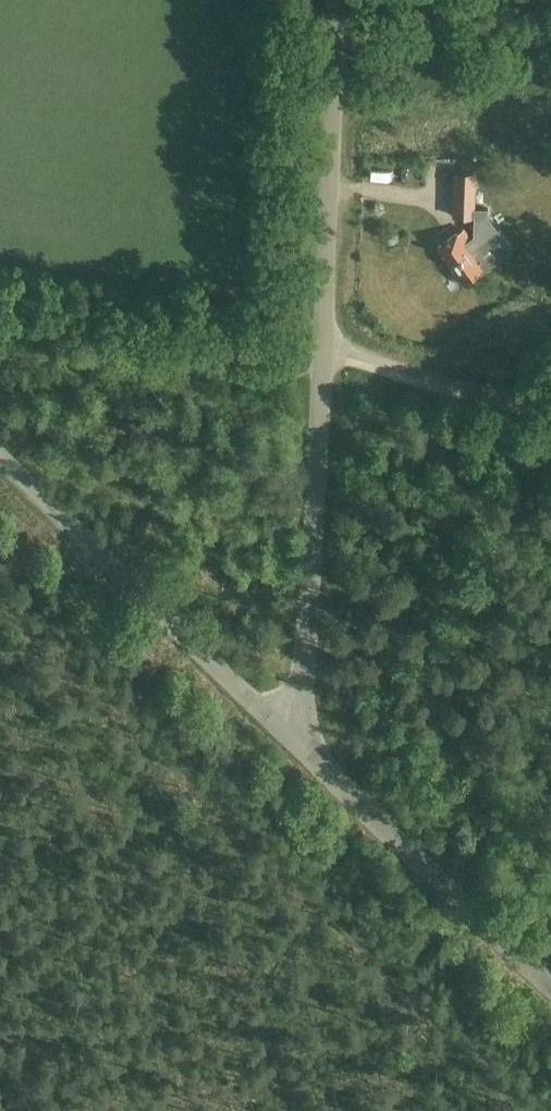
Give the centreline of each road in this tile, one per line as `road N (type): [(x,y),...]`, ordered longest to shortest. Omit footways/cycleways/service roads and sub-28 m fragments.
road 1 (tertiary): [(288,734),(303,702),(327,357),(335,0)]
road 2 (unclassified): [(288,734),(0,458)]
road 3 (tertiary): [(550,990),(288,734)]
road 4 (track): [(328,344),(550,406)]

